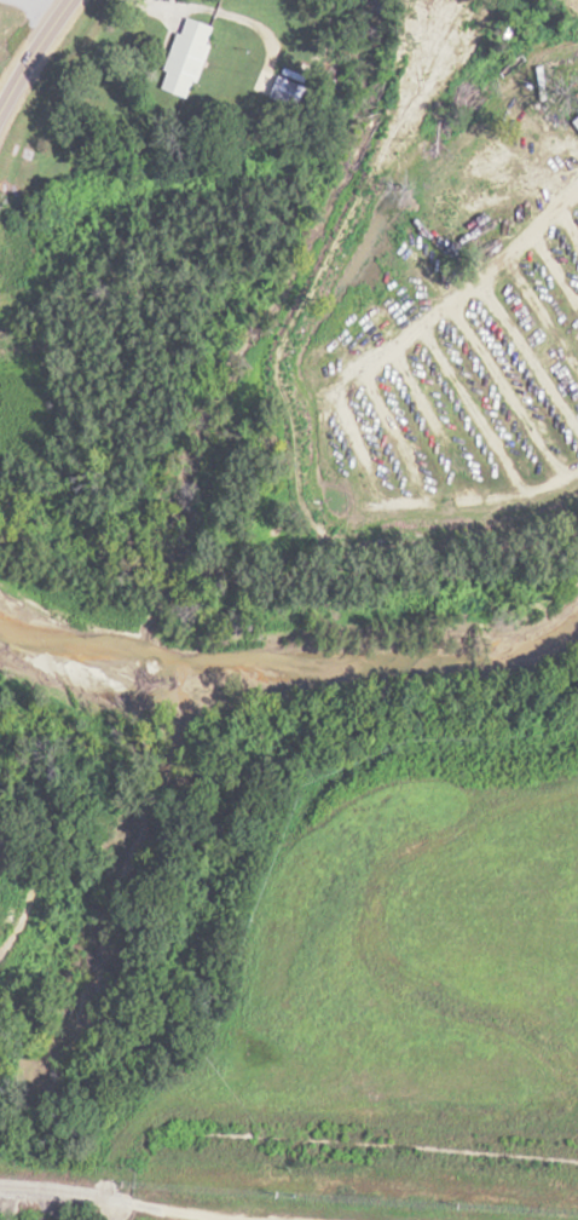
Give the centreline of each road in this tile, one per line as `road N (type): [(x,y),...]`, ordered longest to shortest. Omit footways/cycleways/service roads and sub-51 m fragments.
road 1 (residential): [(416,1219),(235,1216),(0,1187)]
road 2 (tertiary): [(0,116),(71,0)]

